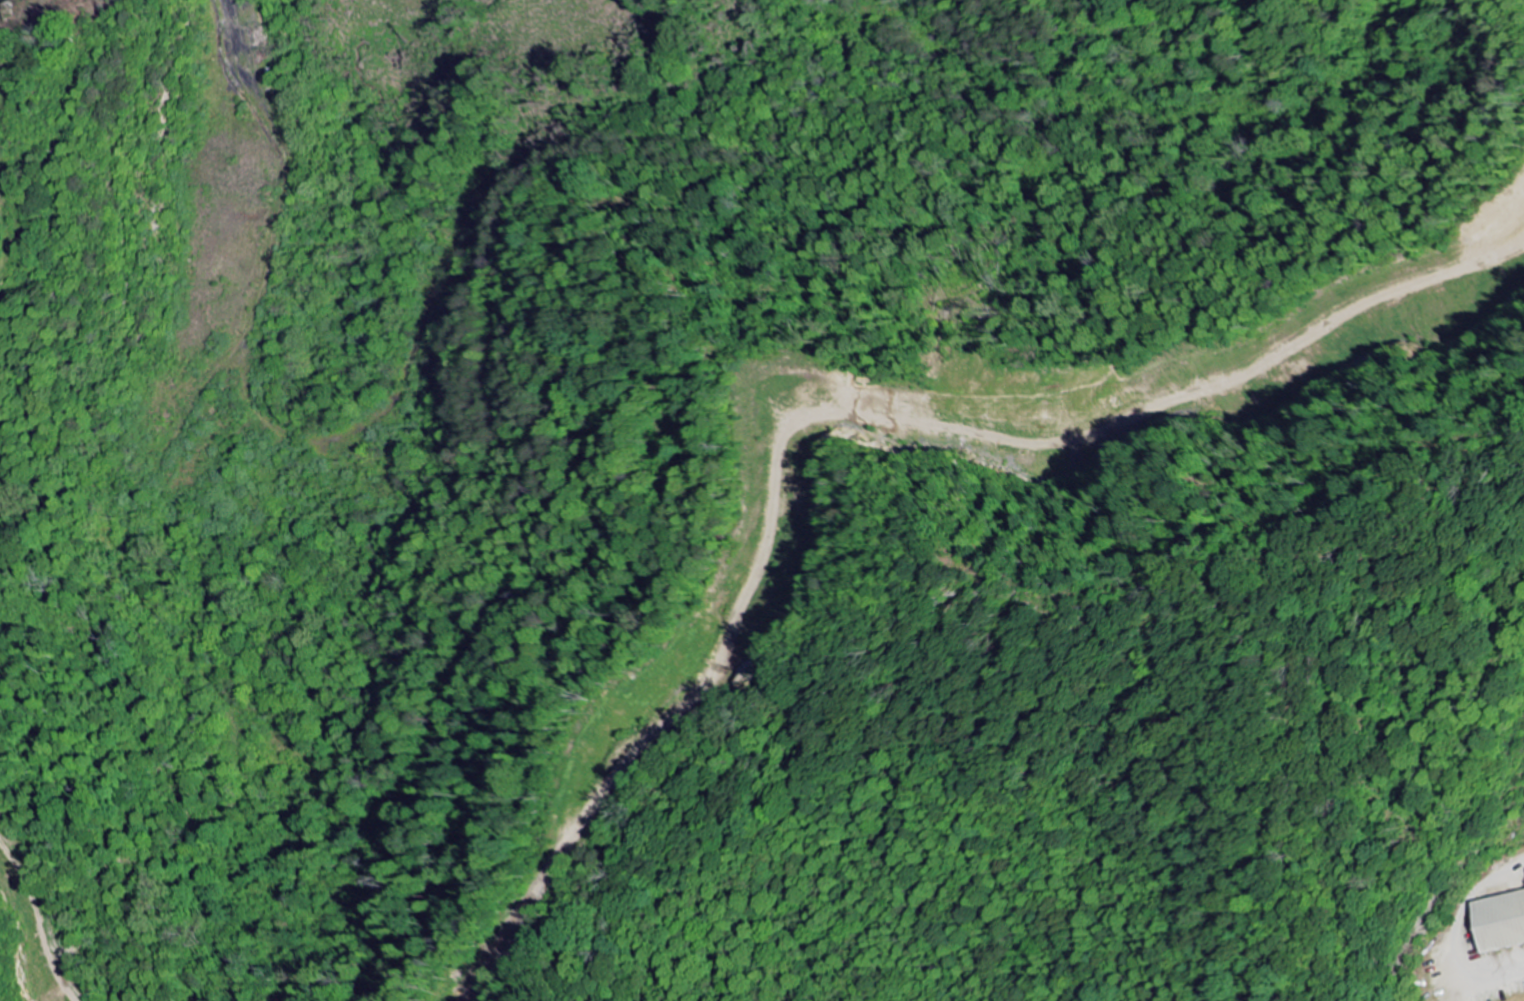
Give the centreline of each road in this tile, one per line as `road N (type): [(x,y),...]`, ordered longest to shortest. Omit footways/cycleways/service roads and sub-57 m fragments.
road 1 (residential): [(223,0),(259,41),(300,112),(302,172),(289,241),(248,299),(206,334)]

